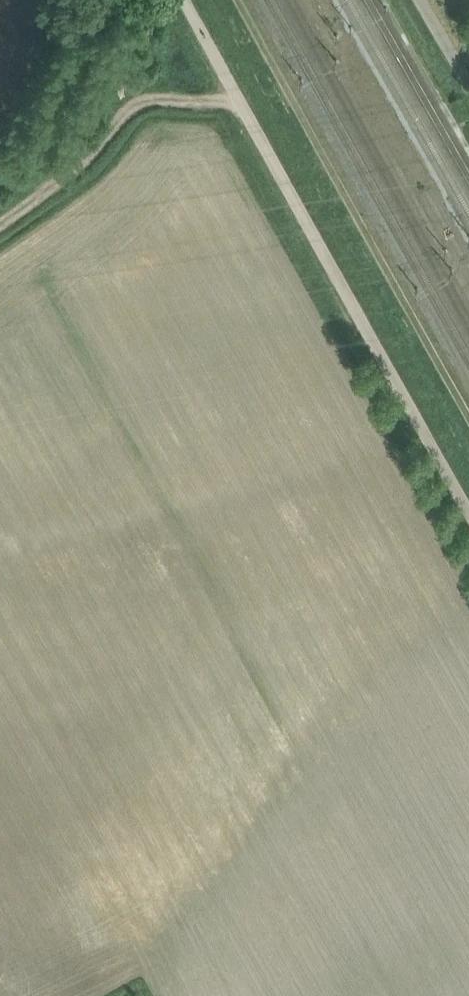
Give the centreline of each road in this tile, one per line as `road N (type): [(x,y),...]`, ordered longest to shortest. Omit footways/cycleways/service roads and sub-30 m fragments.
road 1 (unclassified): [(468,511),(185,0)]
road 2 (track): [(238,99),(134,106),(63,182),(0,226)]

